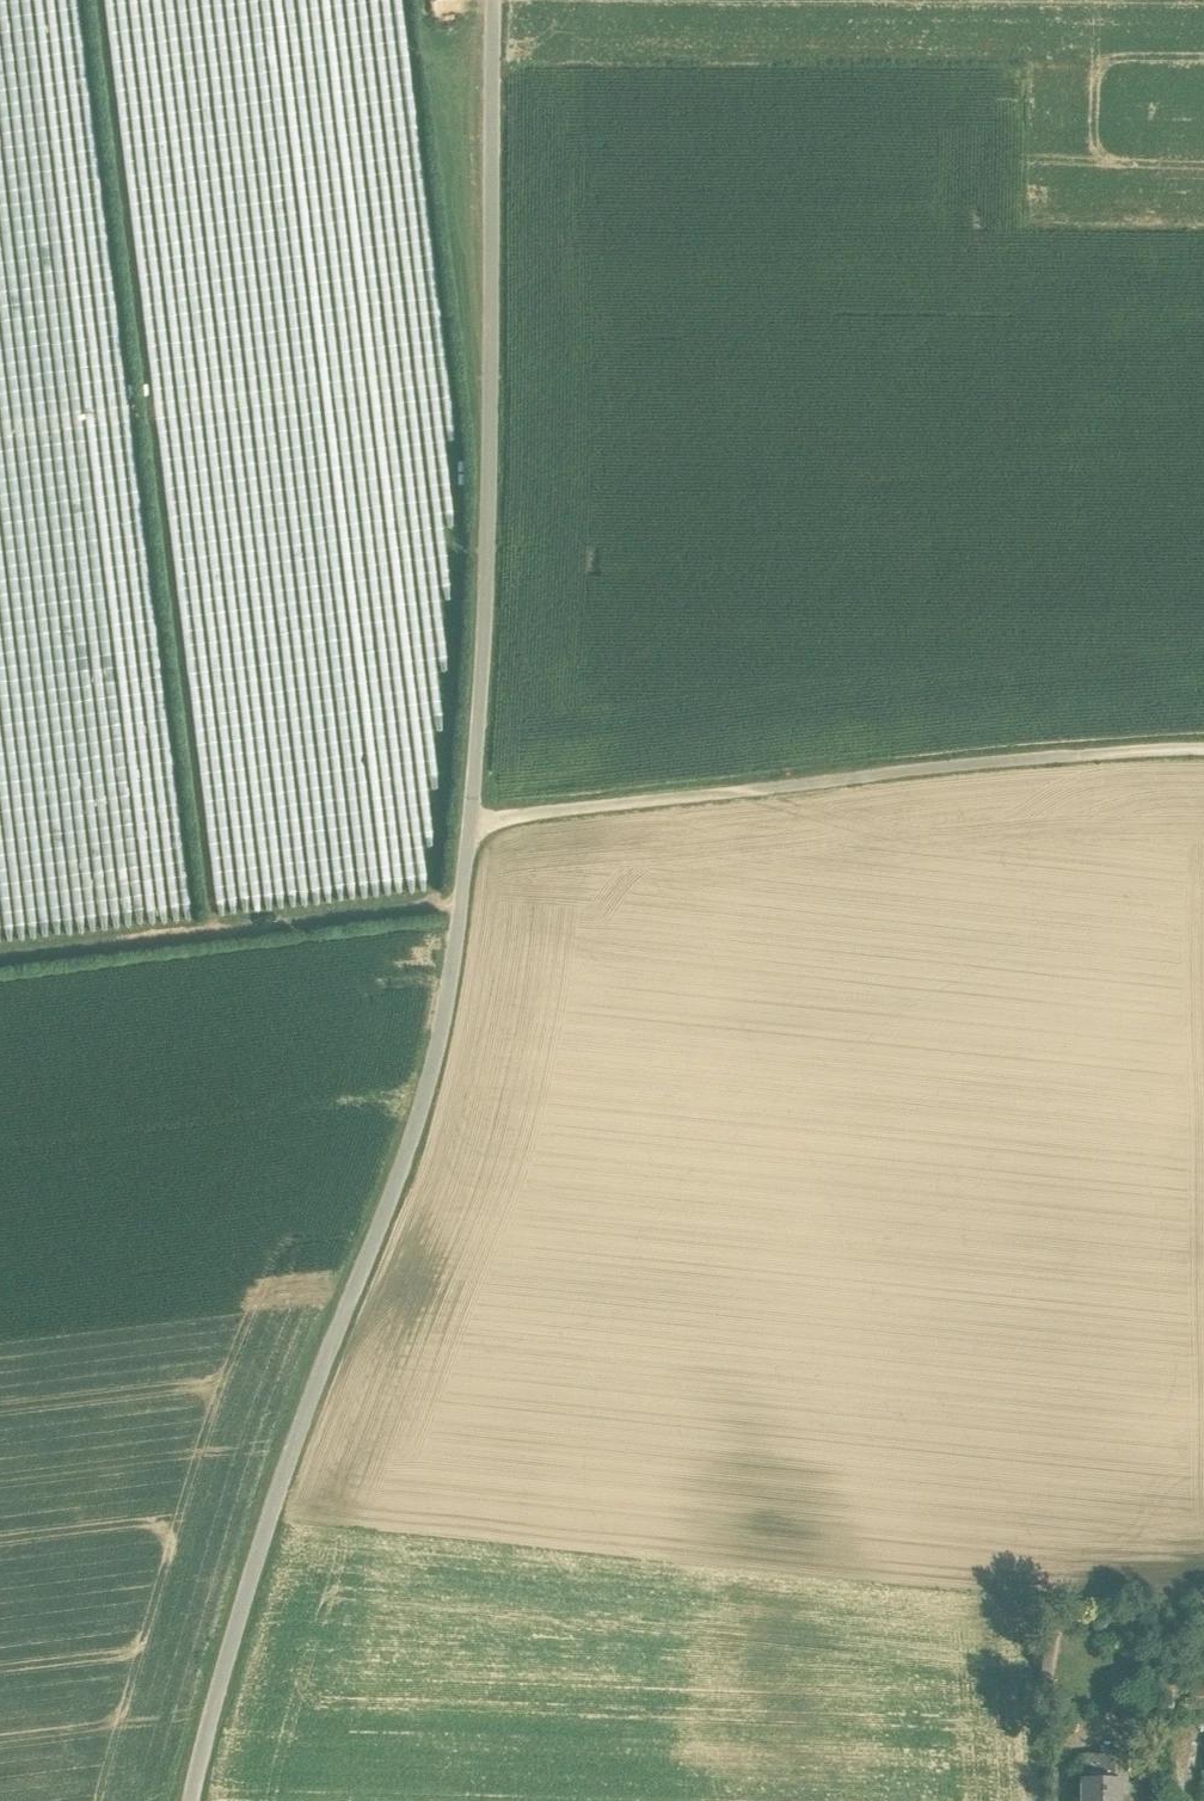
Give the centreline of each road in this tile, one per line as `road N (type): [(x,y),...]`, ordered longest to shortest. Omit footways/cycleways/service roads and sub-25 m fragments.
road 1 (unclassified): [(191,1800),(285,1473),(436,1060),(473,825)]
road 2 (unclassified): [(473,825),(487,571),(493,0)]
road 3 (unclassified): [(1203,750),(945,768),(473,825)]

